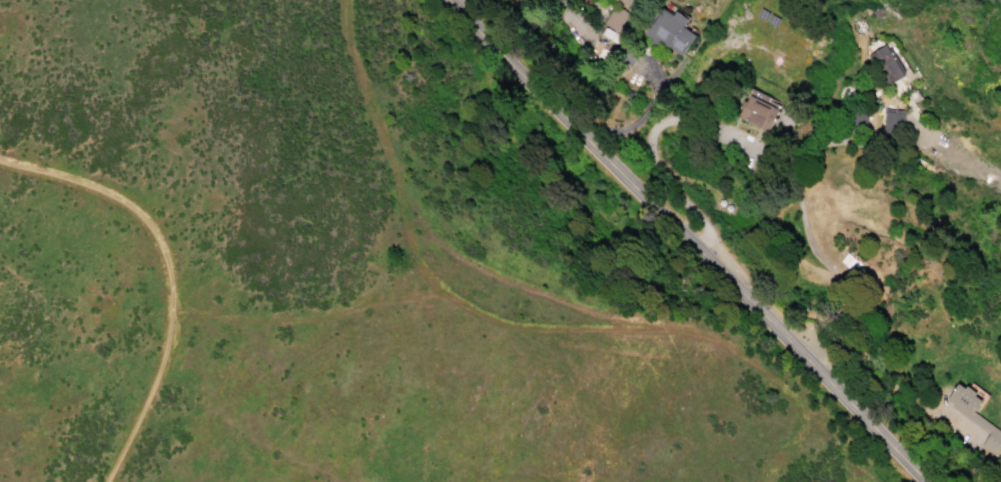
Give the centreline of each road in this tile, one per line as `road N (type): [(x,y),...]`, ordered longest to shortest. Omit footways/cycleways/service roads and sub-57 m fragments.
road 1 (secondary): [(446,0),(925,481)]
road 2 (track): [(0,163),(123,207),(160,244),(168,295),(162,345),(103,481)]

